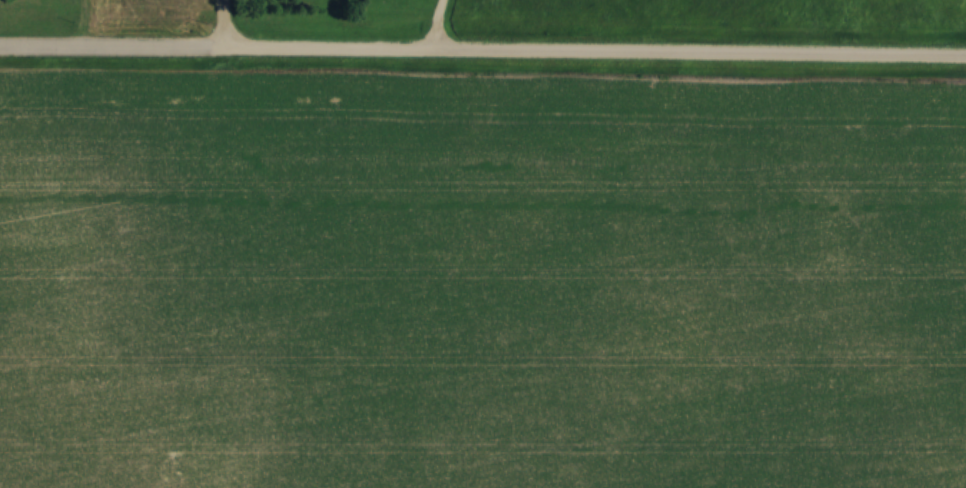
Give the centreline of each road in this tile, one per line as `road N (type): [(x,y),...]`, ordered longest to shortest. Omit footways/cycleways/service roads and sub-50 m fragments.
road 1 (residential): [(965,54),(0,47)]

